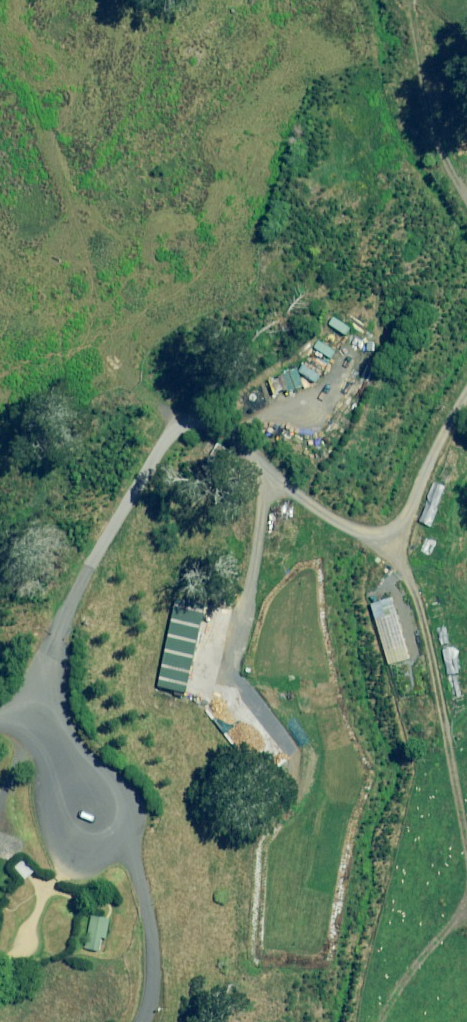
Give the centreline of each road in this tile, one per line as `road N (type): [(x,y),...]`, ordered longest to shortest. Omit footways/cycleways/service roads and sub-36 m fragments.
road 1 (track): [(29,728),(77,606),(169,436),(201,423),(222,431),(276,476),(371,542),(386,543),(409,526),(466,398)]
road 2 (track): [(386,543),(421,603),(466,838)]
road 3 (track): [(276,476),(223,696)]
road 4 (track): [(466,197),(433,113),(413,0)]
road 5 (track): [(466,914),(438,940),(384,1021)]

